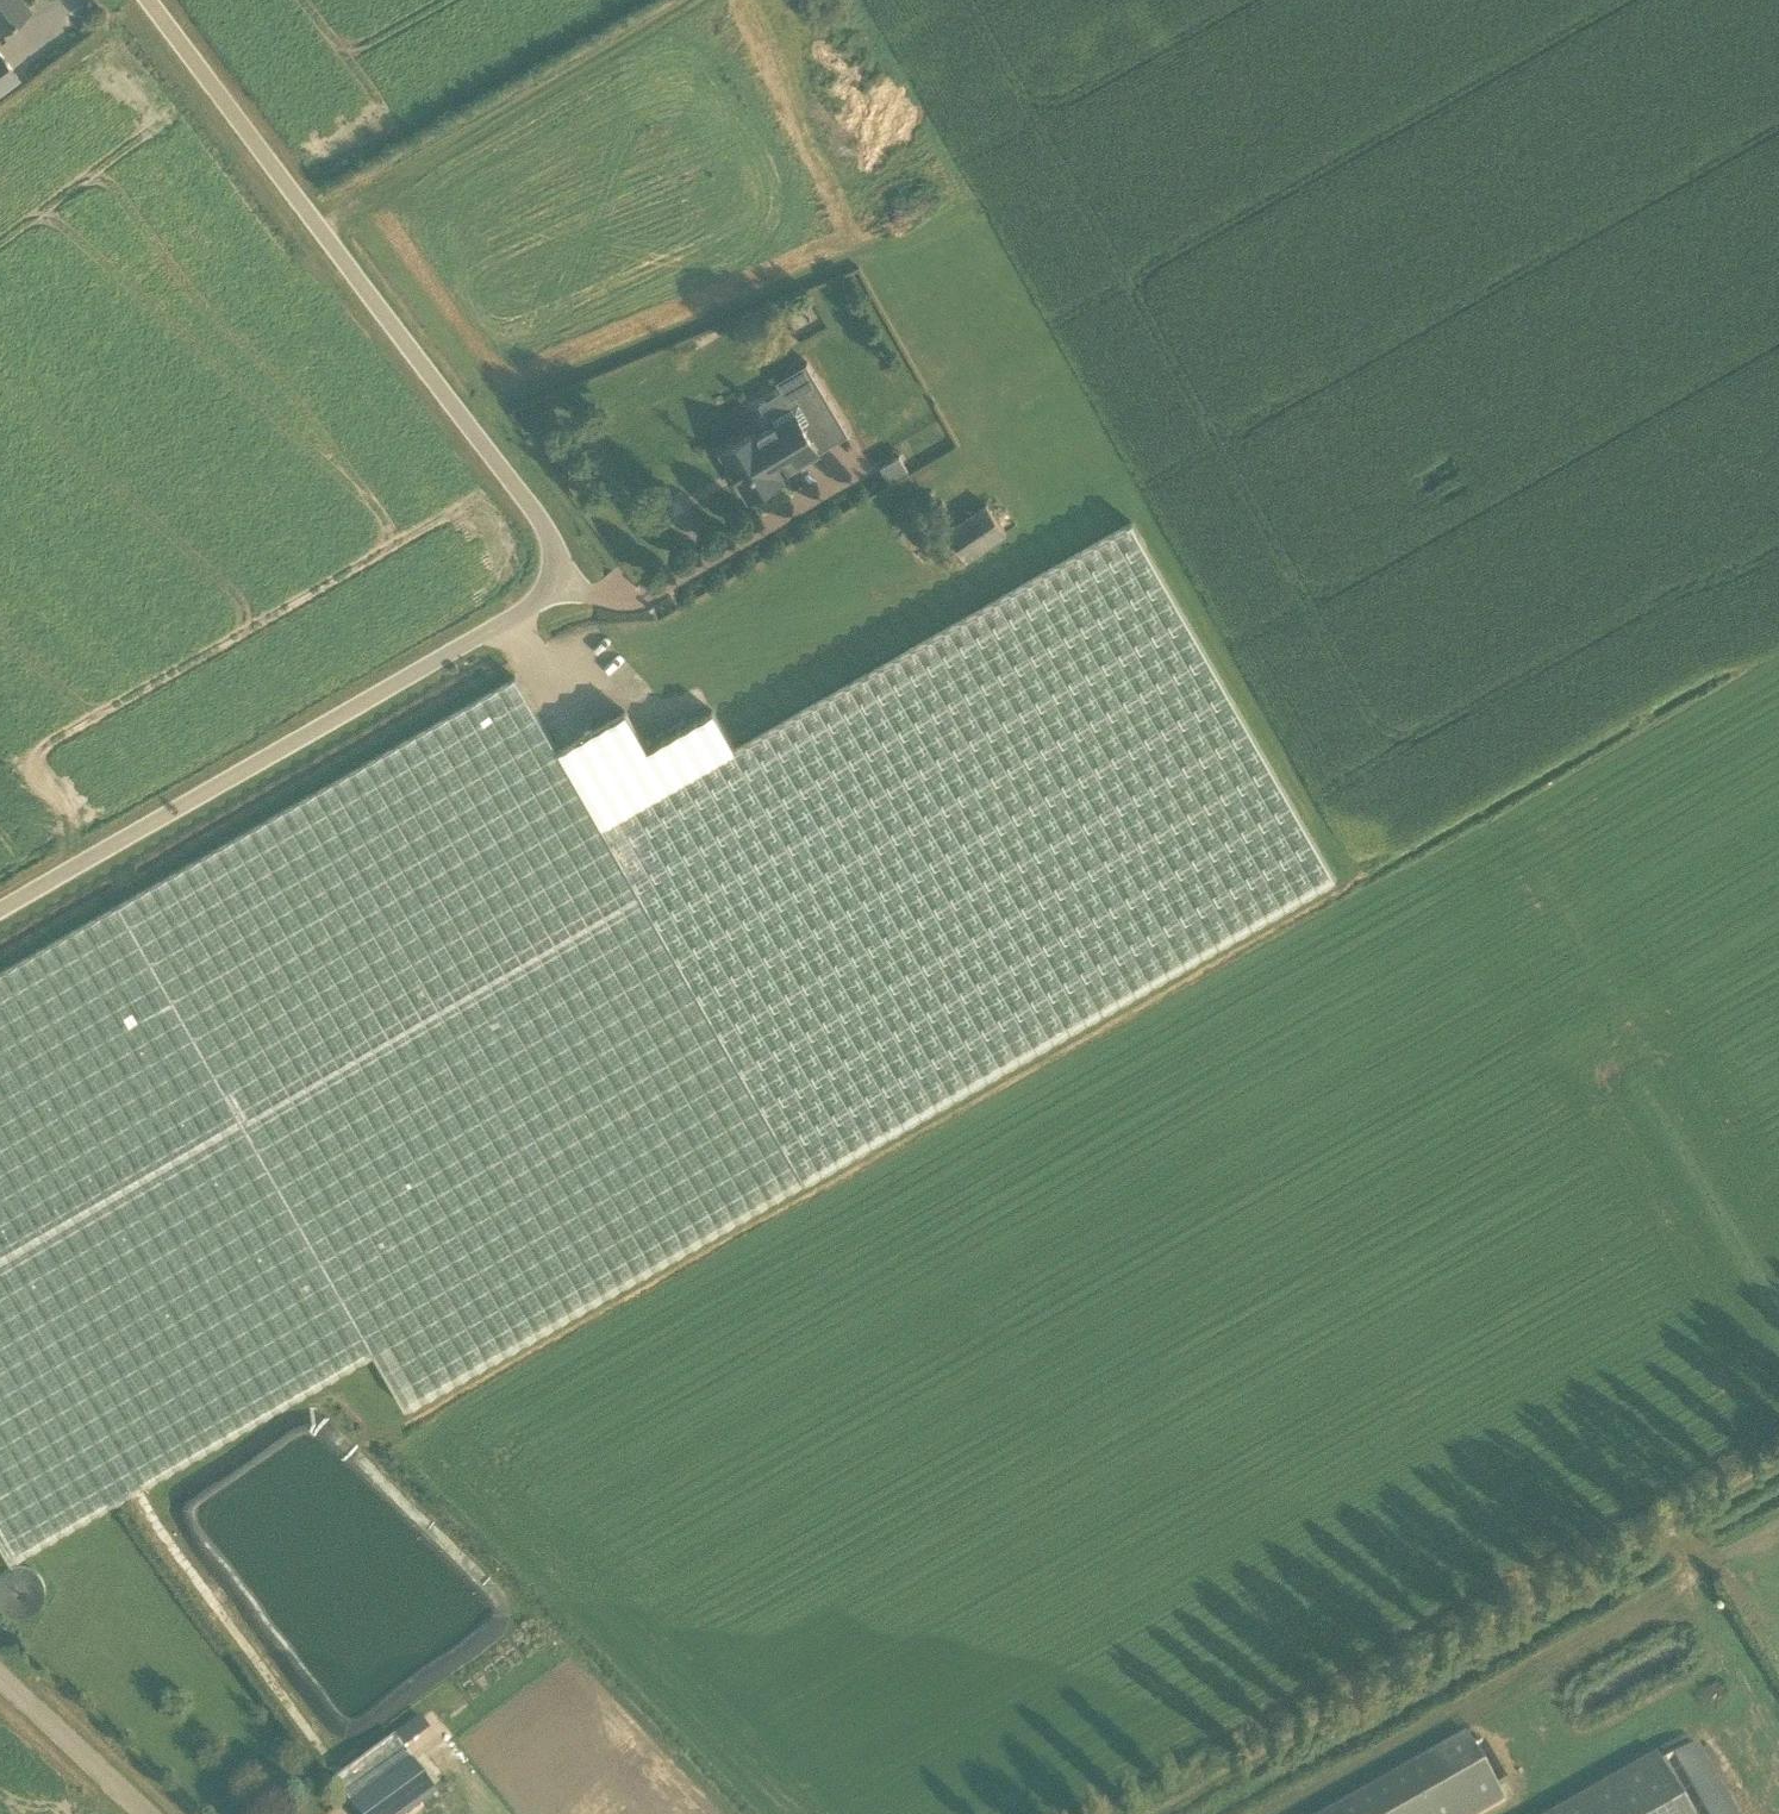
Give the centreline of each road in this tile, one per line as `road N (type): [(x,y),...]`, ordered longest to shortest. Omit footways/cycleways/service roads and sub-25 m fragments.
road 1 (unclassified): [(0,925),(542,625),(565,578),(551,525),(151,0)]
road 2 (unclassified): [(138,1813),(0,1685)]

